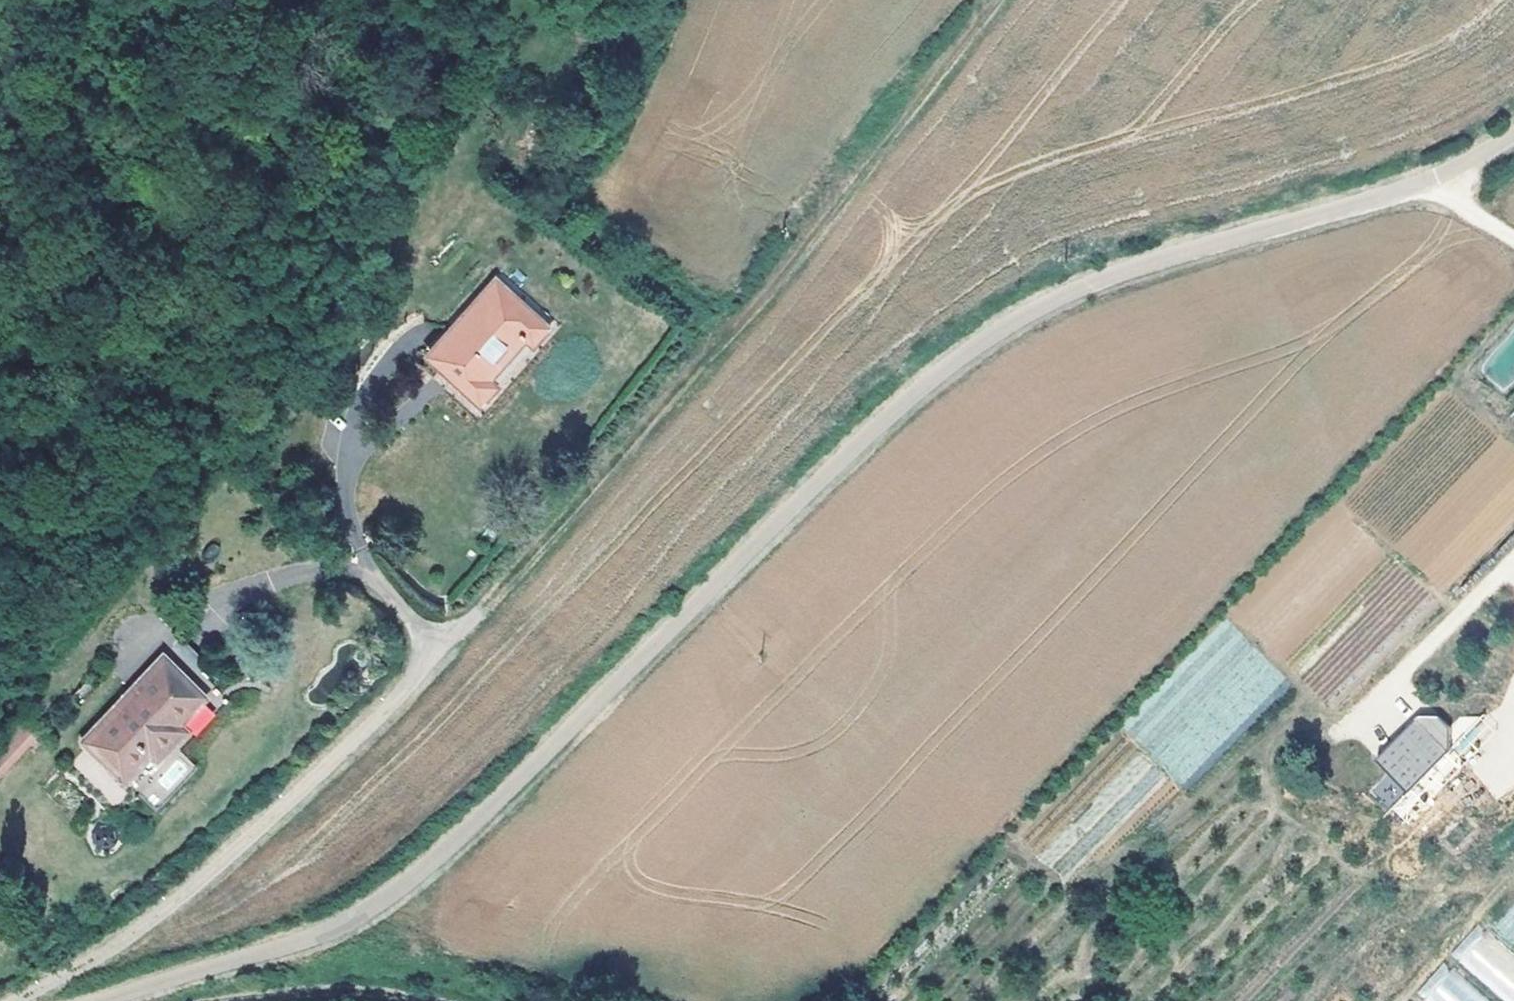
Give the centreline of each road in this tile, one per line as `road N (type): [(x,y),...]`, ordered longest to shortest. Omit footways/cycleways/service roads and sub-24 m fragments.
road 1 (unclassified): [(122,1000),(320,940),(401,895),(856,455),(982,348),(1133,273),(1424,189),(1513,140)]
road 2 (track): [(991,0),(447,649)]

